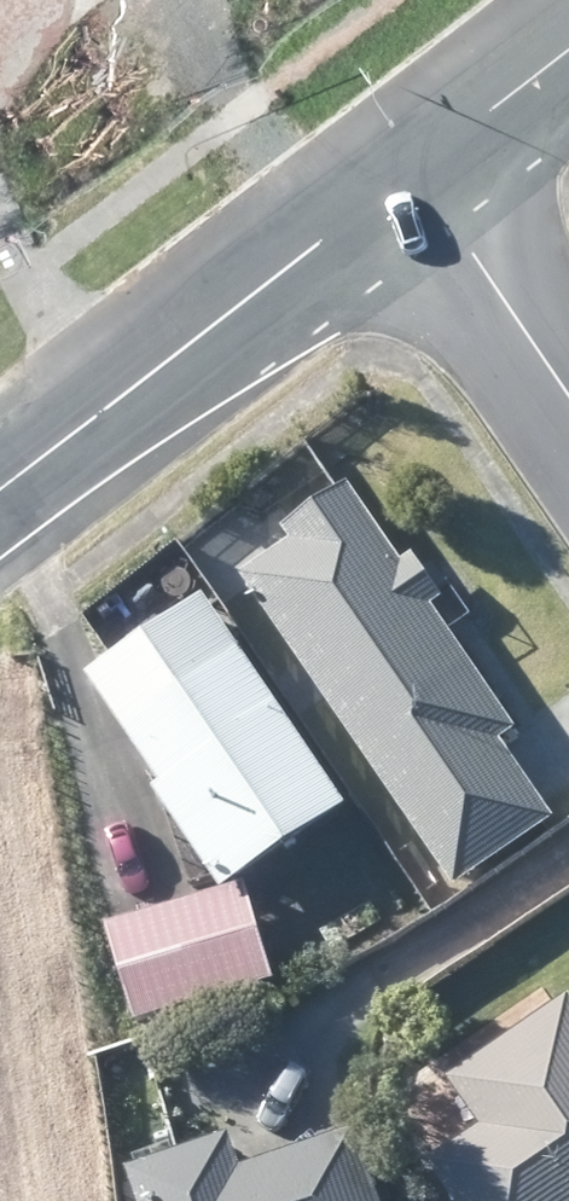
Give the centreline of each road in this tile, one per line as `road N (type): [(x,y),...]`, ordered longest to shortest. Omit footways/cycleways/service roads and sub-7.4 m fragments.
road 1 (unclassified): [(415,175),(0,494)]
road 2 (residential): [(568,400),(415,175)]
road 3 (unclassified): [(568,57),(415,175)]

